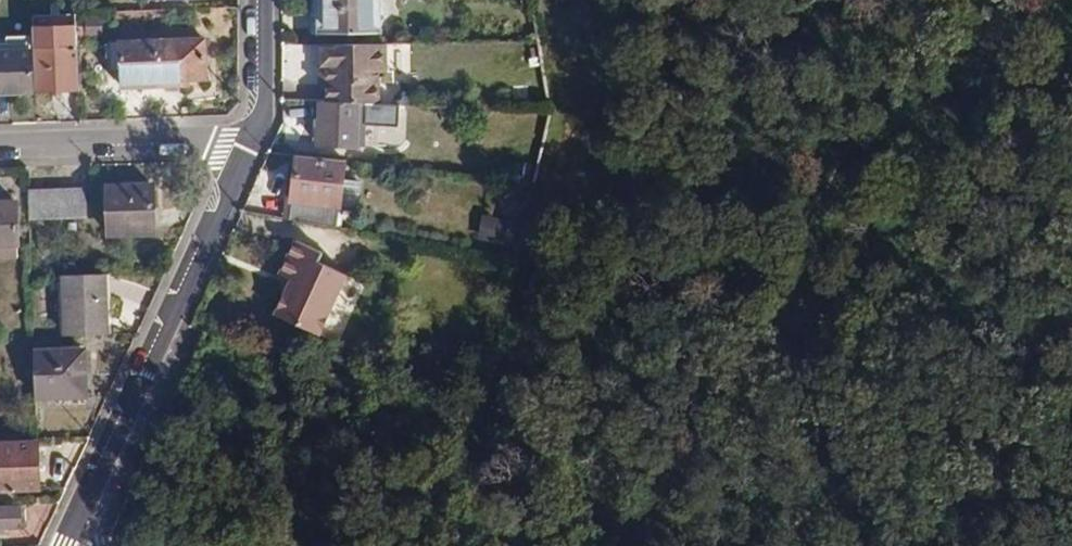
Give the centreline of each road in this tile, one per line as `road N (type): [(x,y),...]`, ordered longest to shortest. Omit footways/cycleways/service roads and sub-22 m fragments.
road 1 (track): [(287,545),(379,479),(473,500),(515,435),(628,356),(652,308),(732,284),(749,218),(911,23),(903,0)]
road 2 (residential): [(62,545),(255,136)]
road 3 (track): [(1071,317),(743,545)]
road 4 (residential): [(0,146),(255,136)]
road 5 (track): [(911,23),(948,67),(1071,149)]
road 6 (residential): [(255,136),(265,117),(263,0)]

